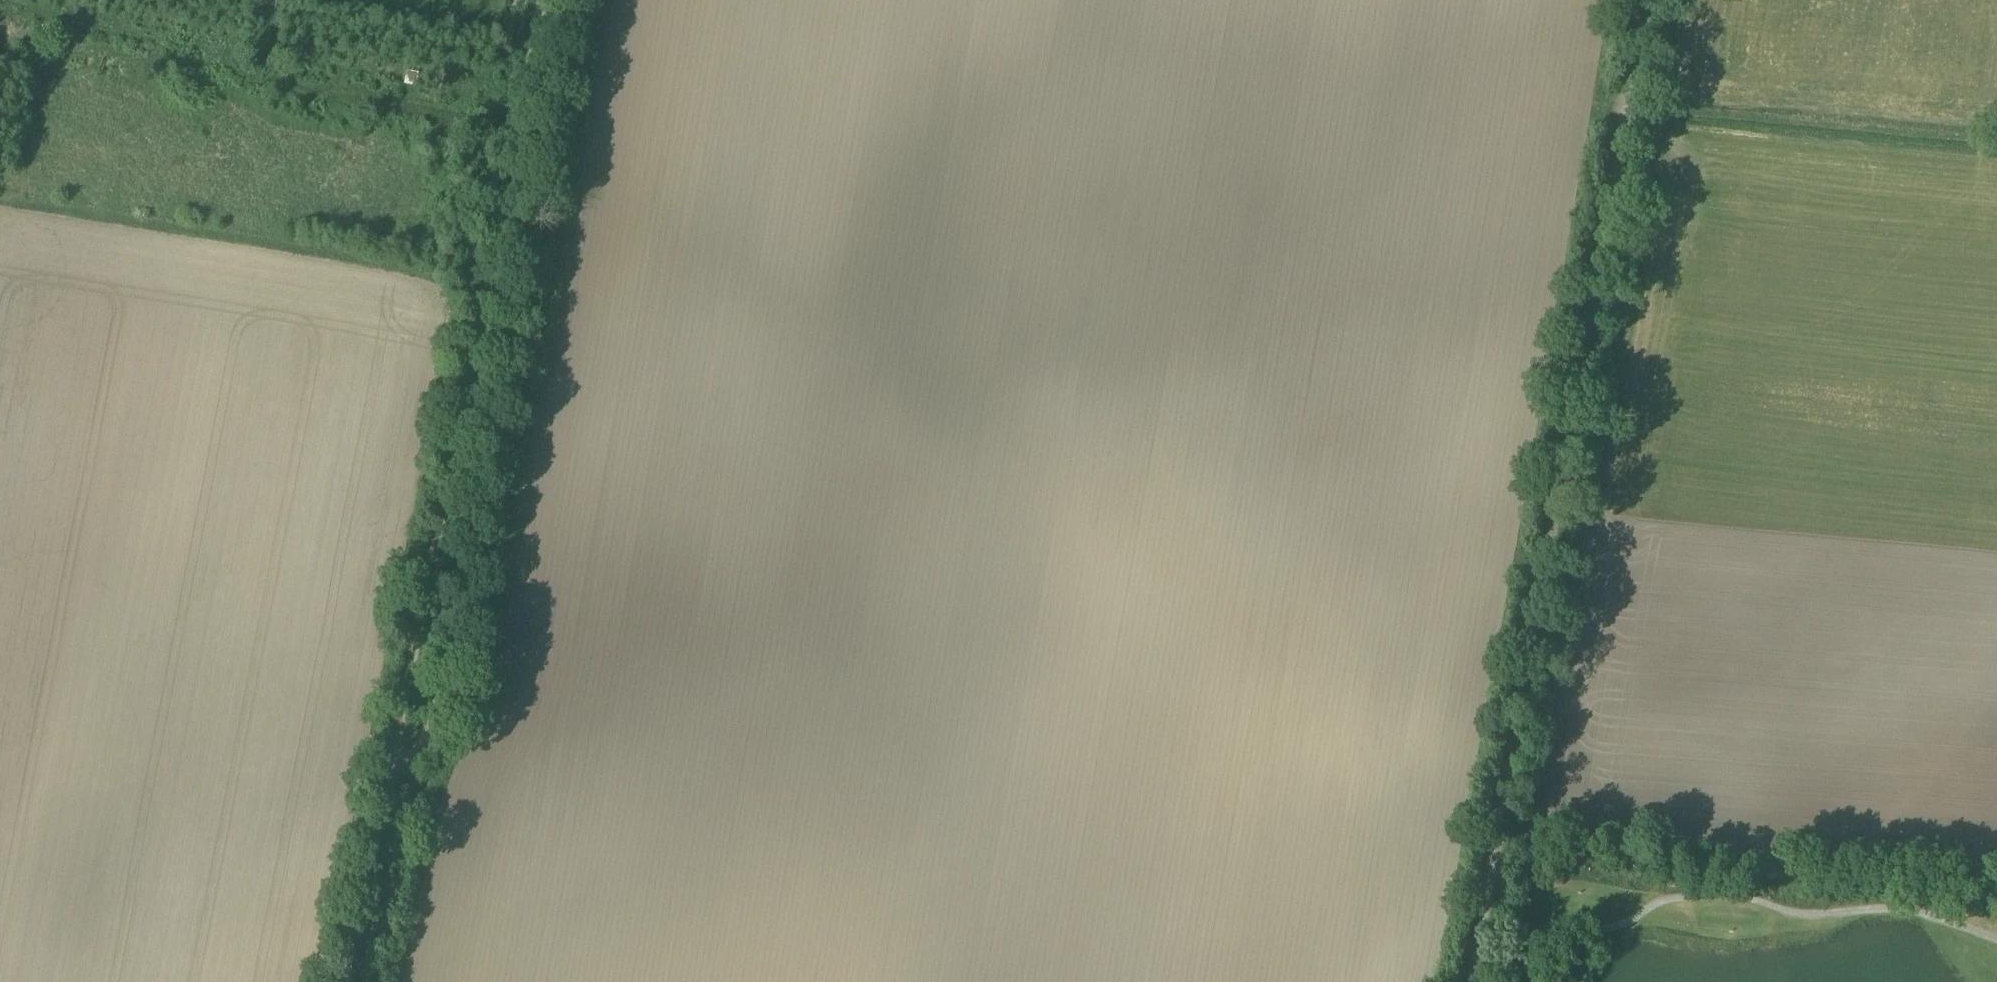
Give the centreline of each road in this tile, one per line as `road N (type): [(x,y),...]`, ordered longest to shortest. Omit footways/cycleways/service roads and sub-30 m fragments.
road 1 (track): [(544,0),(344,981)]
road 2 (unclassified): [(1472,981),(1646,0)]

